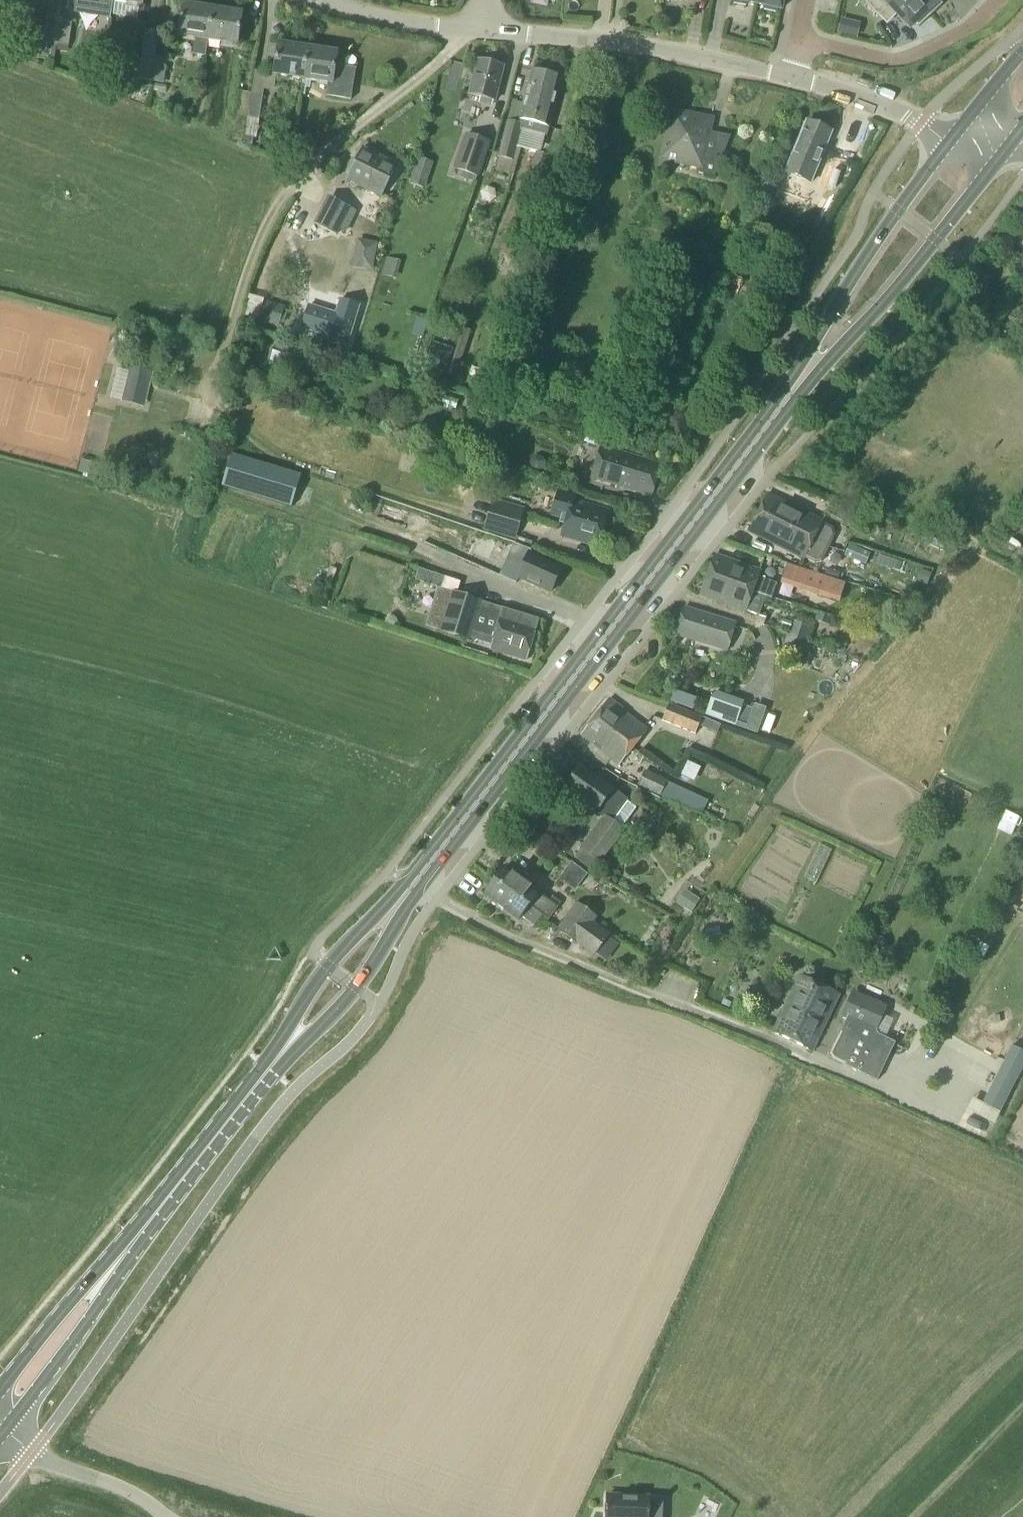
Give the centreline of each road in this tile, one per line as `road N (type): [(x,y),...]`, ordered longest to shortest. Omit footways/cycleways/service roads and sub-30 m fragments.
road 1 (primary): [(434,857),(788,397)]
road 2 (primary): [(788,397),(876,309),(1006,149)]
road 3 (primary): [(956,134),(848,287),(788,397)]
road 4 (residential): [(791,82),(625,49),(483,32)]
road 5 (primary): [(258,1082),(356,987),(434,857)]
road 6 (primary): [(434,857),(327,965),(258,1082)]
road 7 (primary): [(0,1434),(137,1237)]
road 8 (primary): [(137,1237),(73,1297),(0,1390)]
road 9 (primary): [(137,1237),(258,1082)]
road 10 (residential): [(803,33),(869,44),(917,40),(962,23),(986,0)]
road 11 (residential): [(483,32),(421,29),(299,0)]
road 12 (unclassified): [(159,1516),(0,1446)]
road 13 (residential): [(956,134),(791,82)]
road 14 (track): [(1022,1422),(923,1516)]

